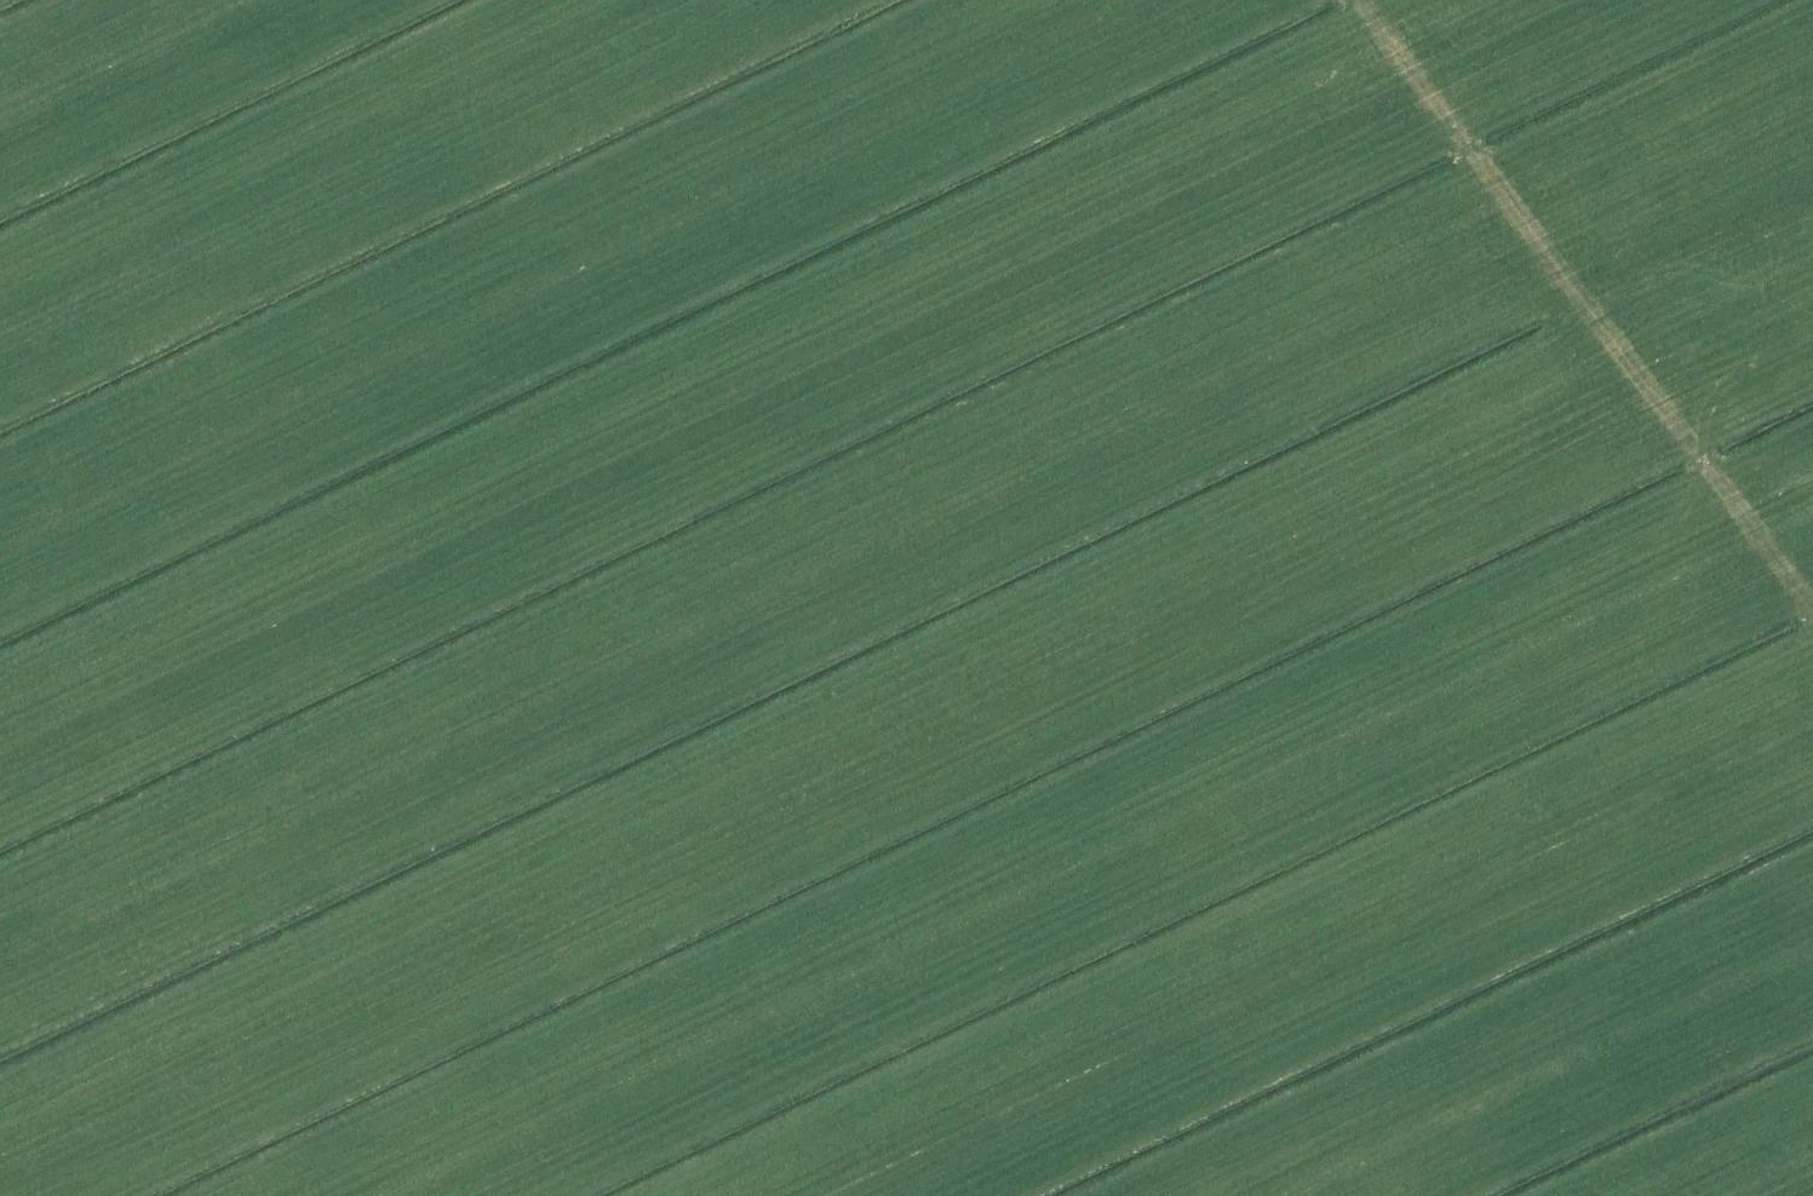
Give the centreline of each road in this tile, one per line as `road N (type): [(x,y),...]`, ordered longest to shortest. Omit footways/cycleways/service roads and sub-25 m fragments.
road 1 (track): [(1364,0),(1812,603)]

